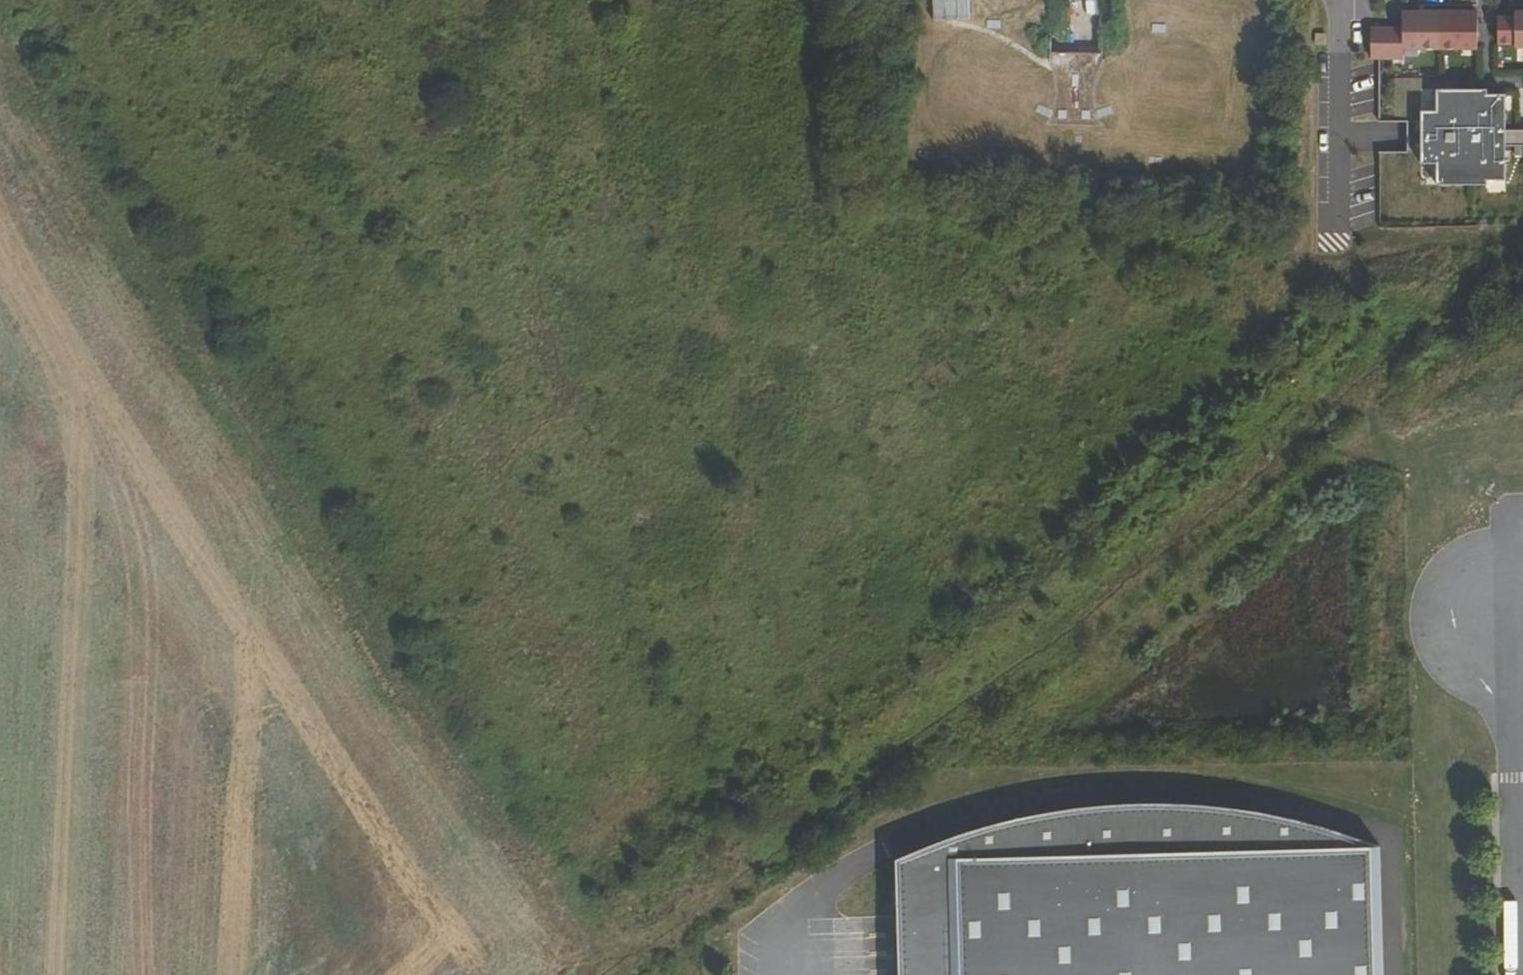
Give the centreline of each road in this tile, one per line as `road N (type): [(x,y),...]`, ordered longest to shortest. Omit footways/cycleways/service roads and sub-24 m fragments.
road 1 (residential): [(1339,0),(1340,237)]
road 2 (track): [(1340,237),(1522,238)]

